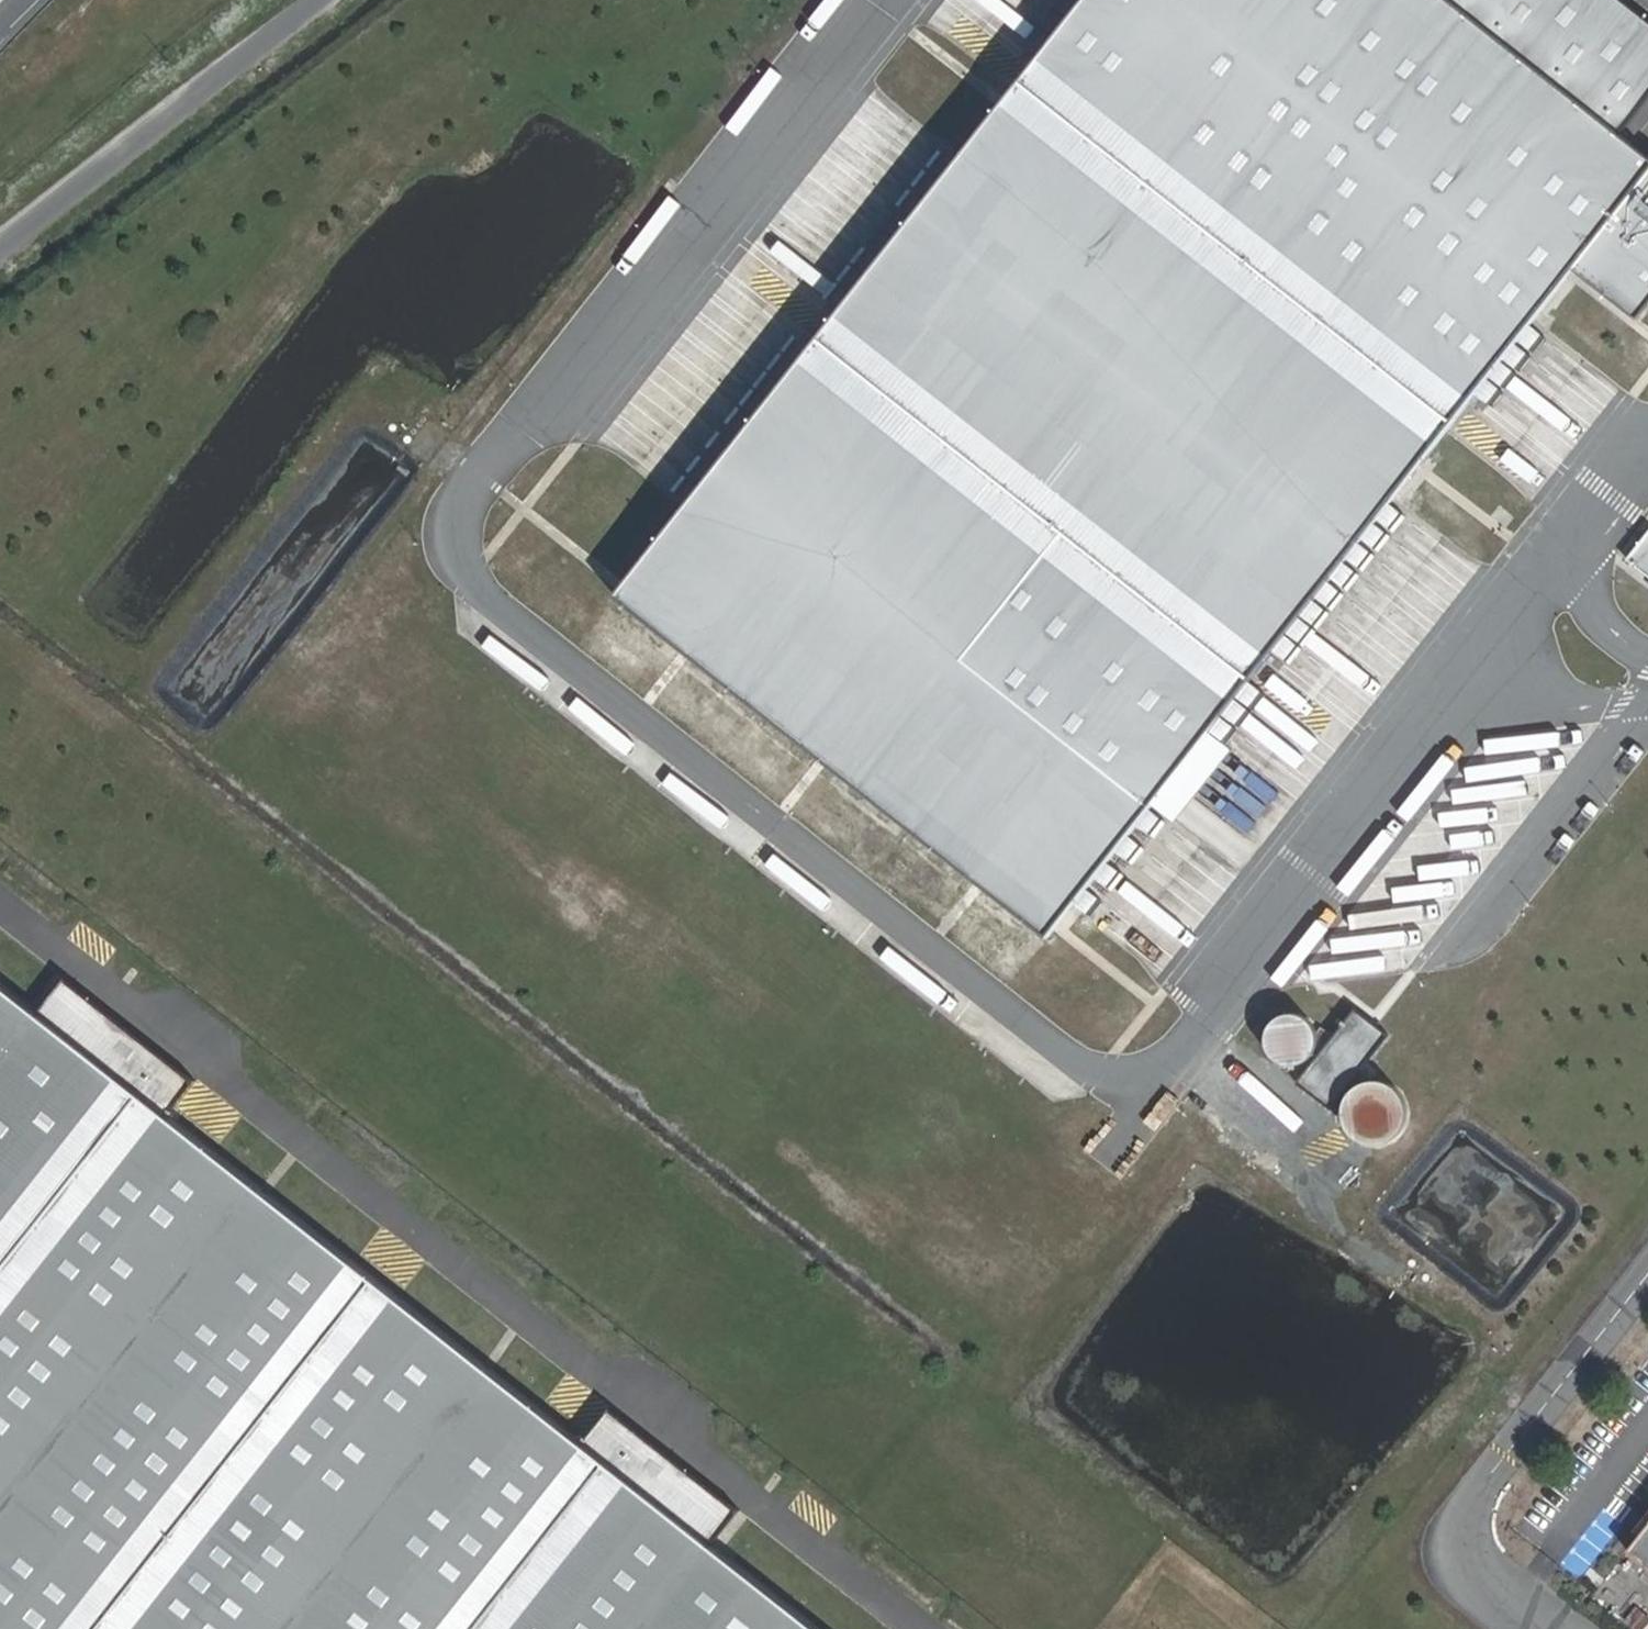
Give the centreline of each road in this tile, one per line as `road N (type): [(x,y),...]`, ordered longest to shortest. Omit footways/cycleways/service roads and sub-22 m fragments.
road 1 (unclassified): [(321,0),(0,229)]

